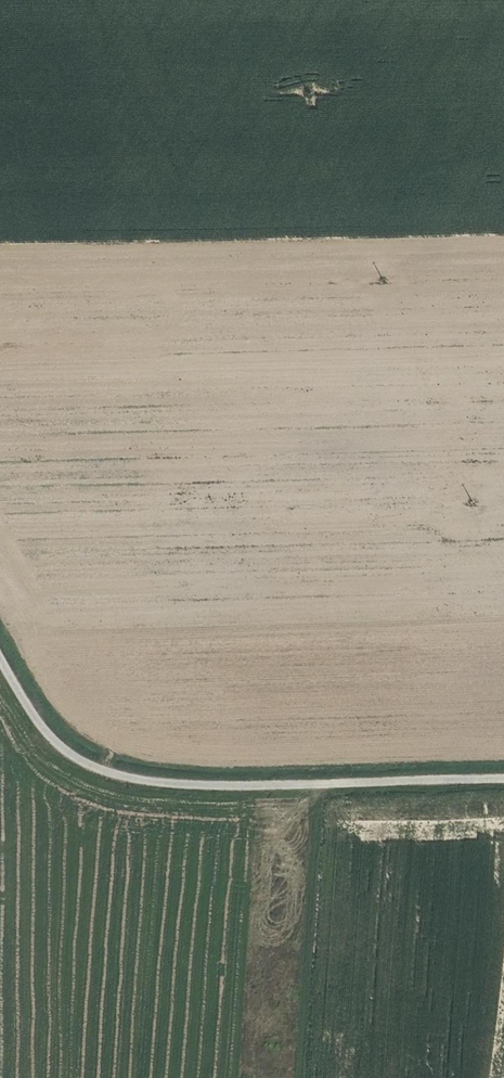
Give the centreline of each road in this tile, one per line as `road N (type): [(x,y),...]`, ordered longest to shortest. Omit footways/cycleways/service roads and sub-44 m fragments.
road 1 (residential): [(503,778),(174,784),(114,772),(52,736),(0,653)]

